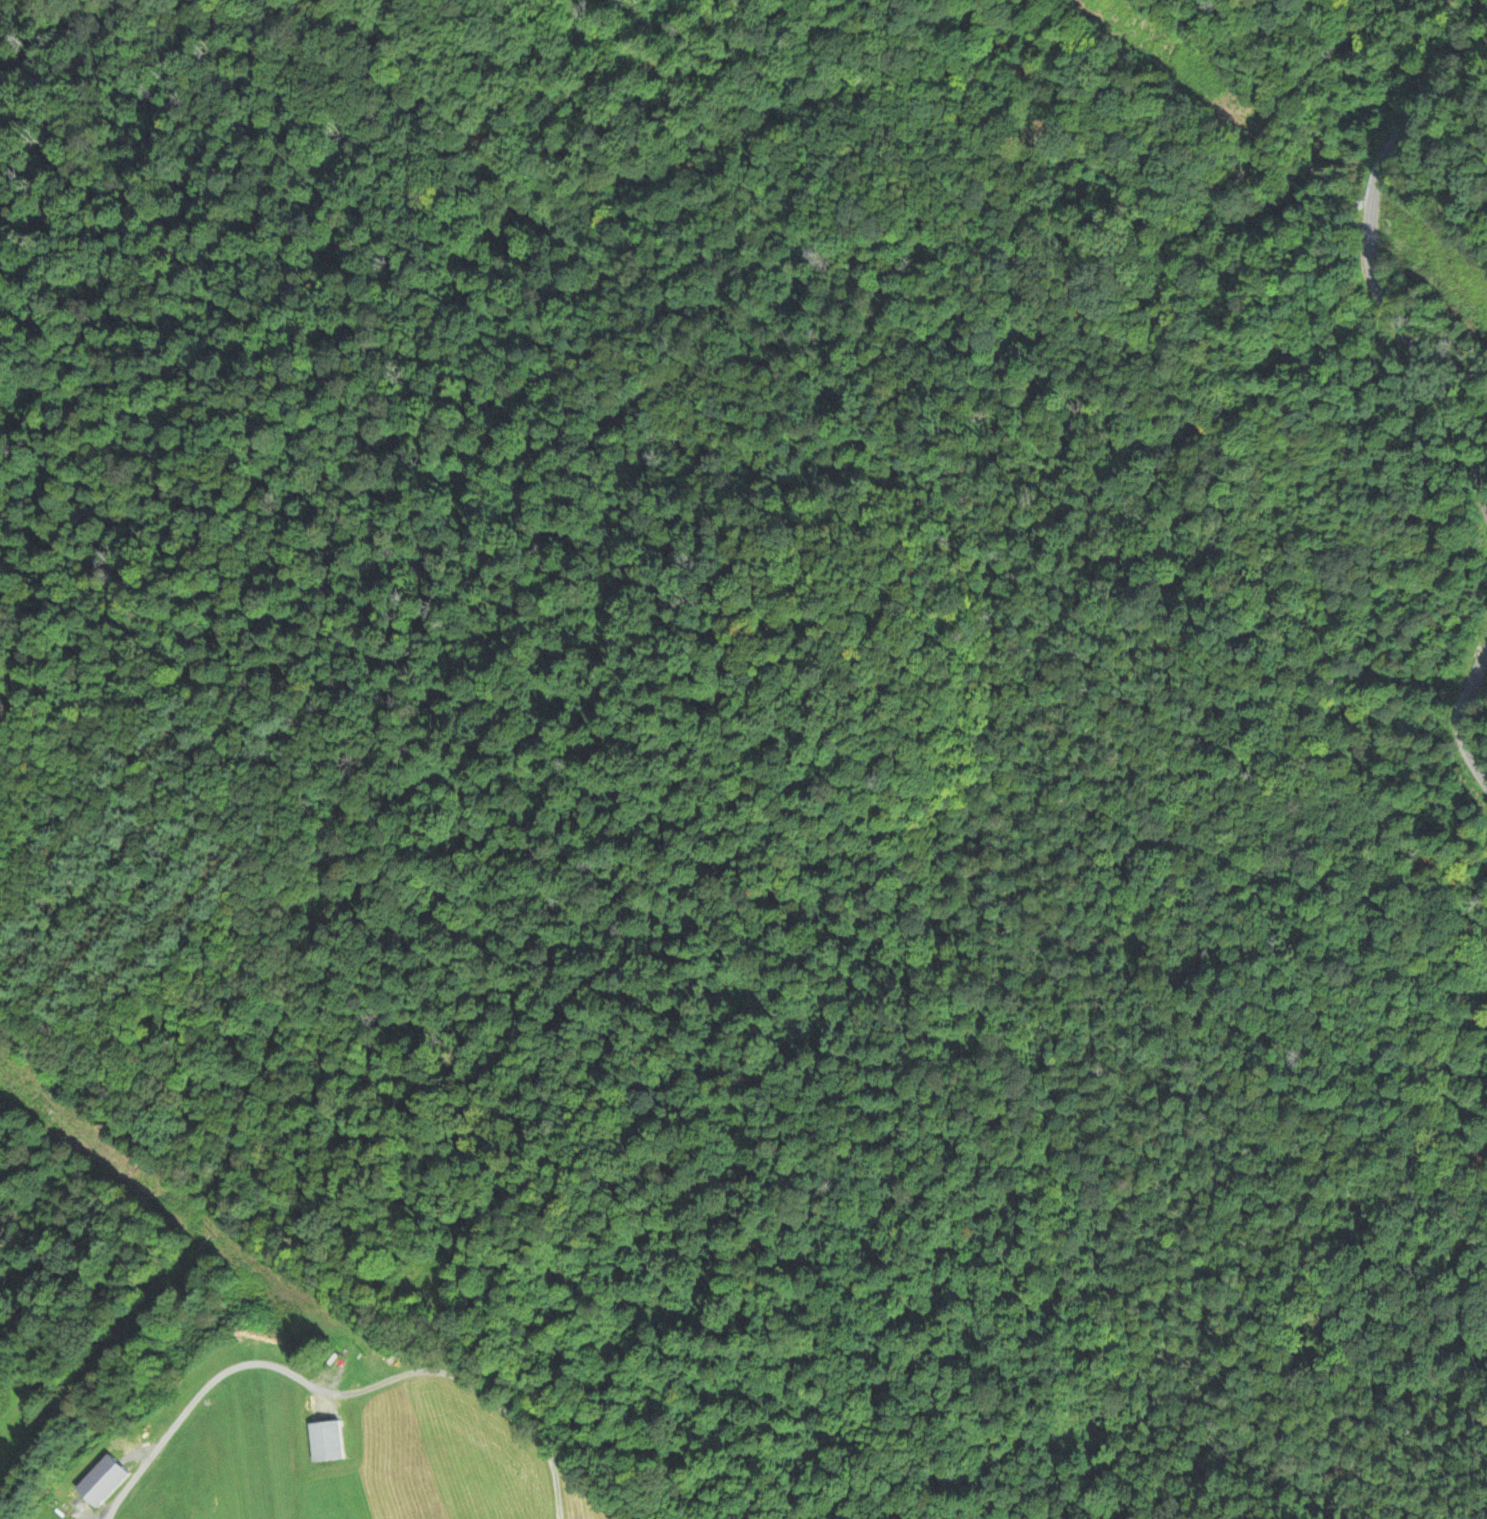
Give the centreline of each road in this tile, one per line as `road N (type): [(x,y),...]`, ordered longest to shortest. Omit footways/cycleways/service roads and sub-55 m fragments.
road 1 (residential): [(559,1518),(546,1459),(529,1434),(438,1370),(332,1395),(279,1368),(244,1362),(198,1393),(106,1518)]
road 2 (residential): [(1486,504),(1466,444),(1377,286),(1371,207),(1391,150),(1441,89),(1486,3)]
road 3 (residential): [(1486,782),(1465,753),(1461,731),(1486,651)]

